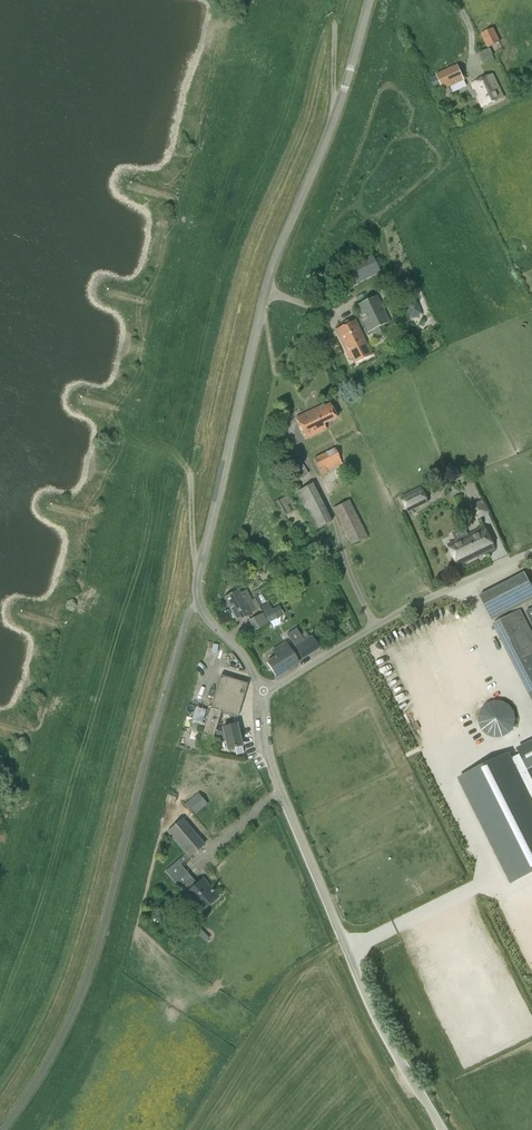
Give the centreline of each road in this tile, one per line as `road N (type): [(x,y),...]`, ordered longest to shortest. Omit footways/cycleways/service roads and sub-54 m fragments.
road 1 (unclassified): [(262,694),(245,660),(202,612),(198,576),(267,279),(341,97),(368,0)]
road 2 (unclassified): [(446,1129),(370,1002),(265,750),(262,694)]
road 3 (unclassified): [(262,694),(431,596),(531,552)]

